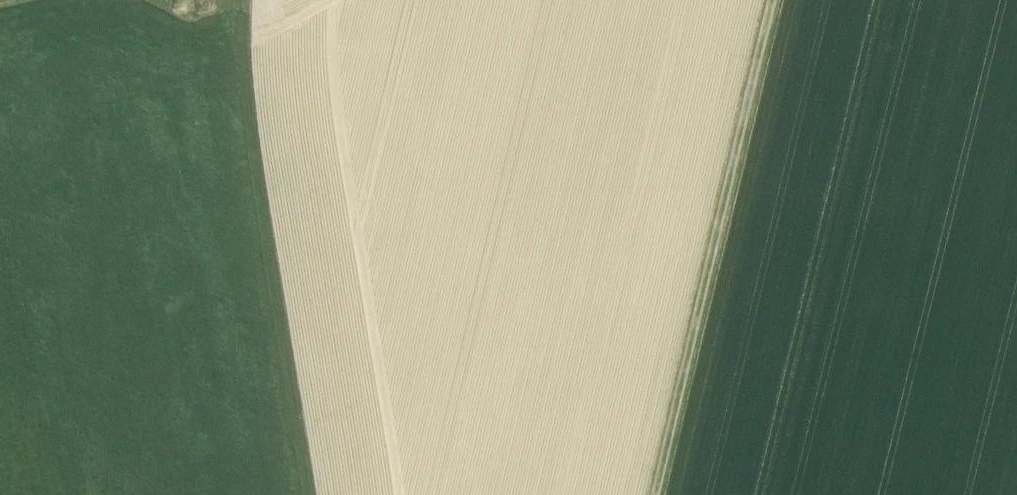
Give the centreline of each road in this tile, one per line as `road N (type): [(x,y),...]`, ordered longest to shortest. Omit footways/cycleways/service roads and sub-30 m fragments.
road 1 (track): [(655,494),(772,0)]
road 2 (track): [(234,0),(304,494)]

